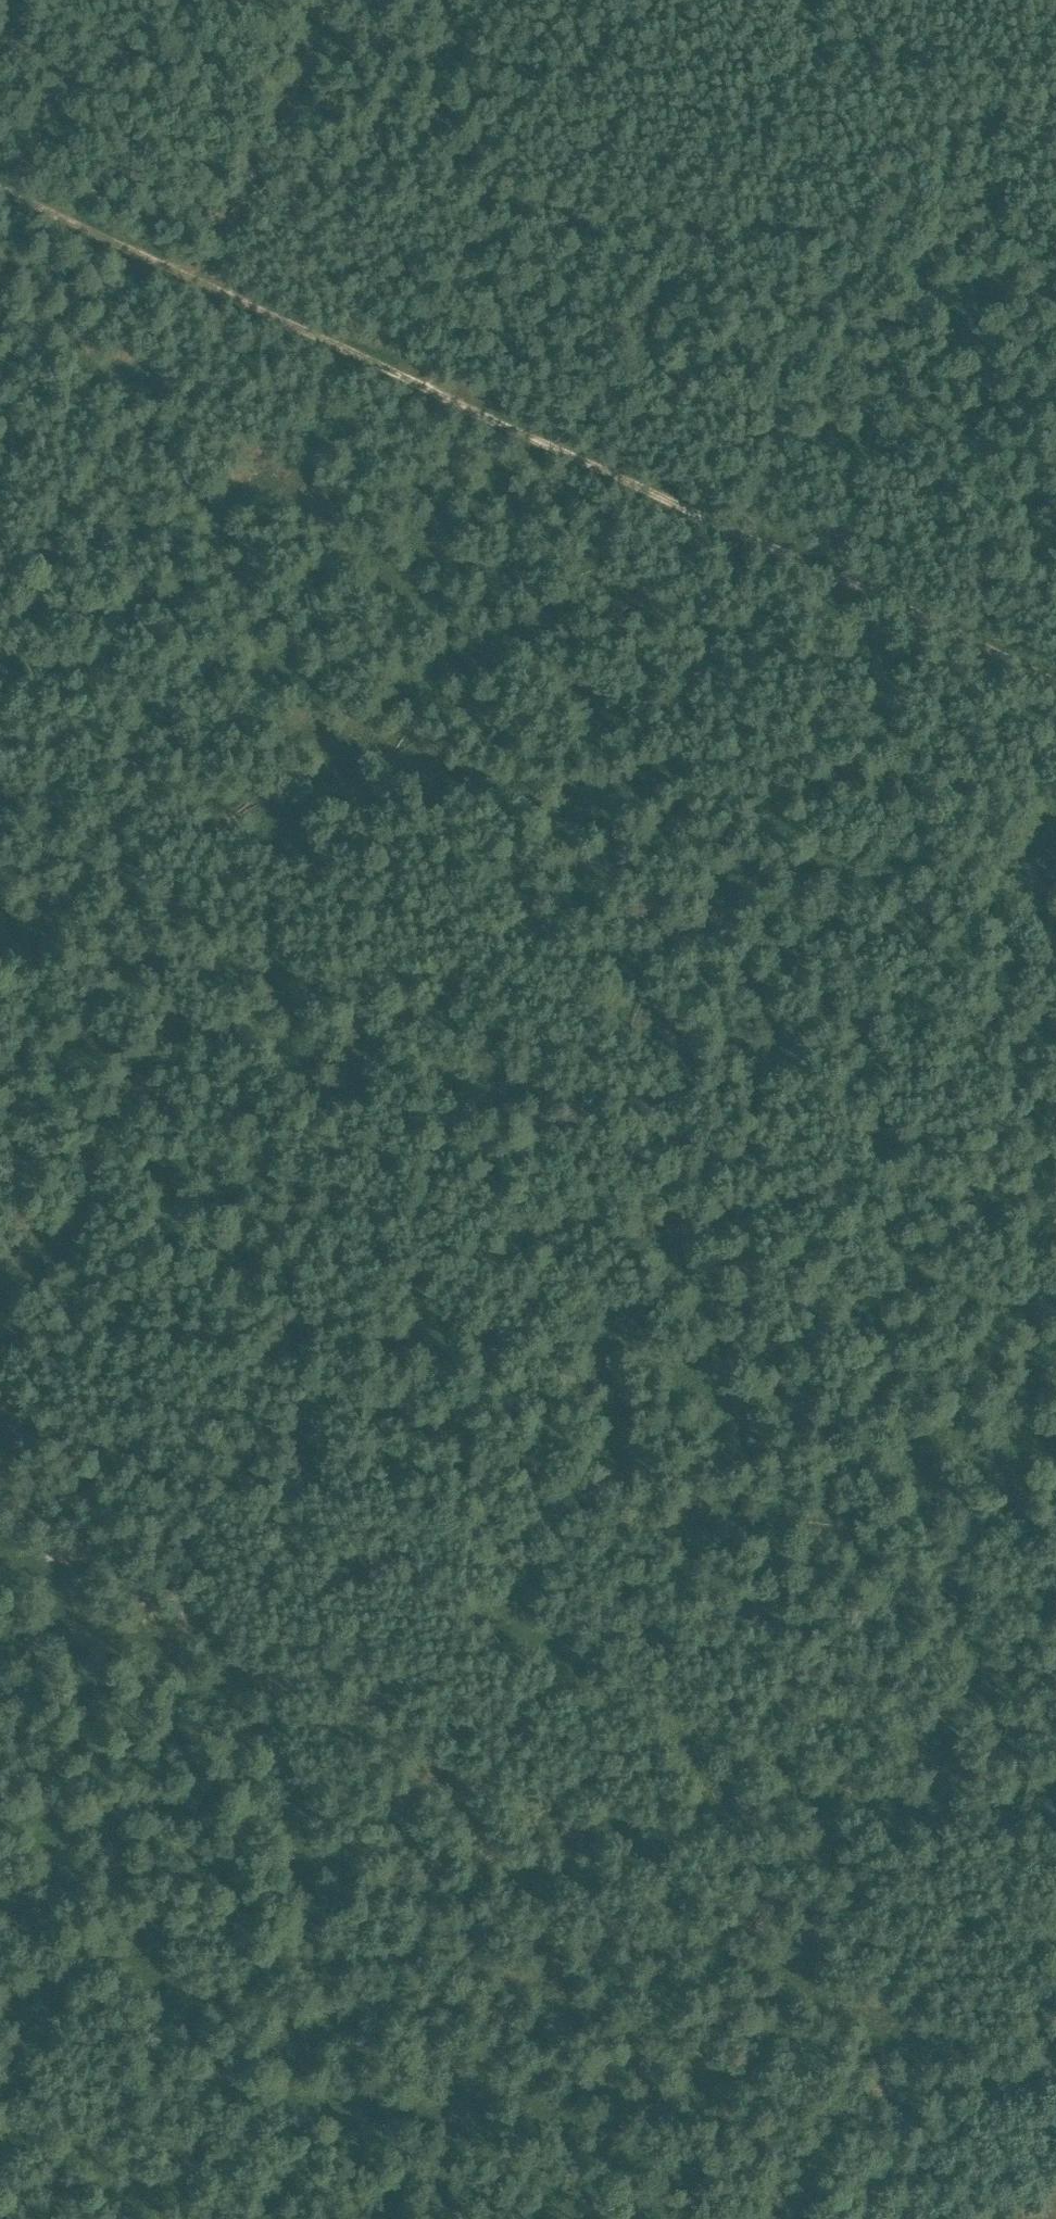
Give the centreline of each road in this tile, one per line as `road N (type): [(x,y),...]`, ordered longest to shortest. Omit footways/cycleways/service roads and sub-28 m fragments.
road 1 (track): [(203,283),(1055,684)]
road 2 (track): [(203,283),(324,0)]
road 3 (track): [(0,188),(203,283)]

